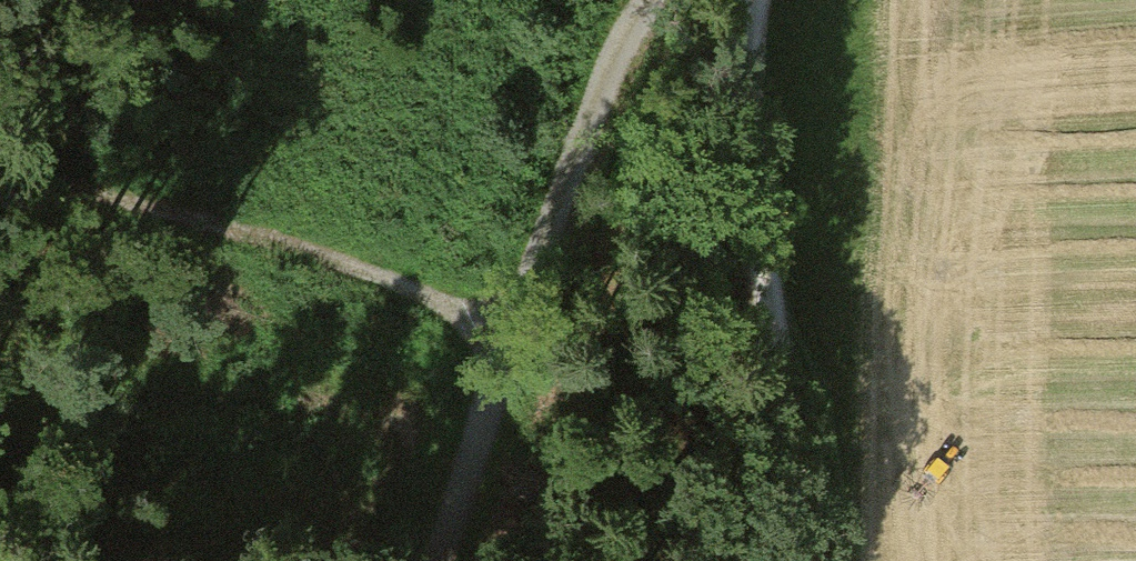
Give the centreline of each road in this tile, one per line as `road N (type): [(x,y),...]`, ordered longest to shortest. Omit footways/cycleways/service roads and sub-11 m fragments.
road 1 (track): [(649,0),(606,60),(507,341),(443,560)]
road 2 (track): [(757,0),(765,176),(821,560)]
road 3 (track): [(0,183),(320,246),(507,341)]

